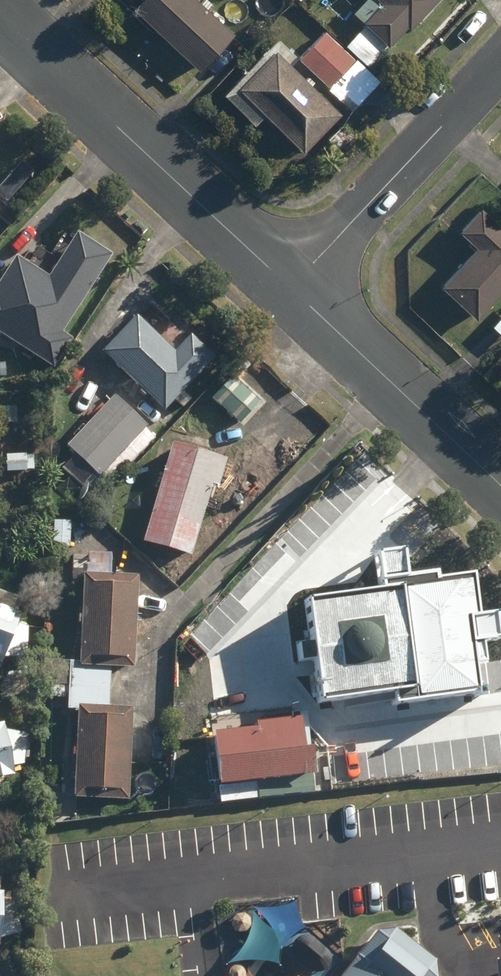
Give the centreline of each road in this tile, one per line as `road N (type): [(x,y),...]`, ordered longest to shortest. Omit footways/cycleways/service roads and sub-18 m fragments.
road 1 (residential): [(299,285),(0,9)]
road 2 (residential): [(500,58),(299,285)]
road 3 (residential): [(500,485),(299,285)]

